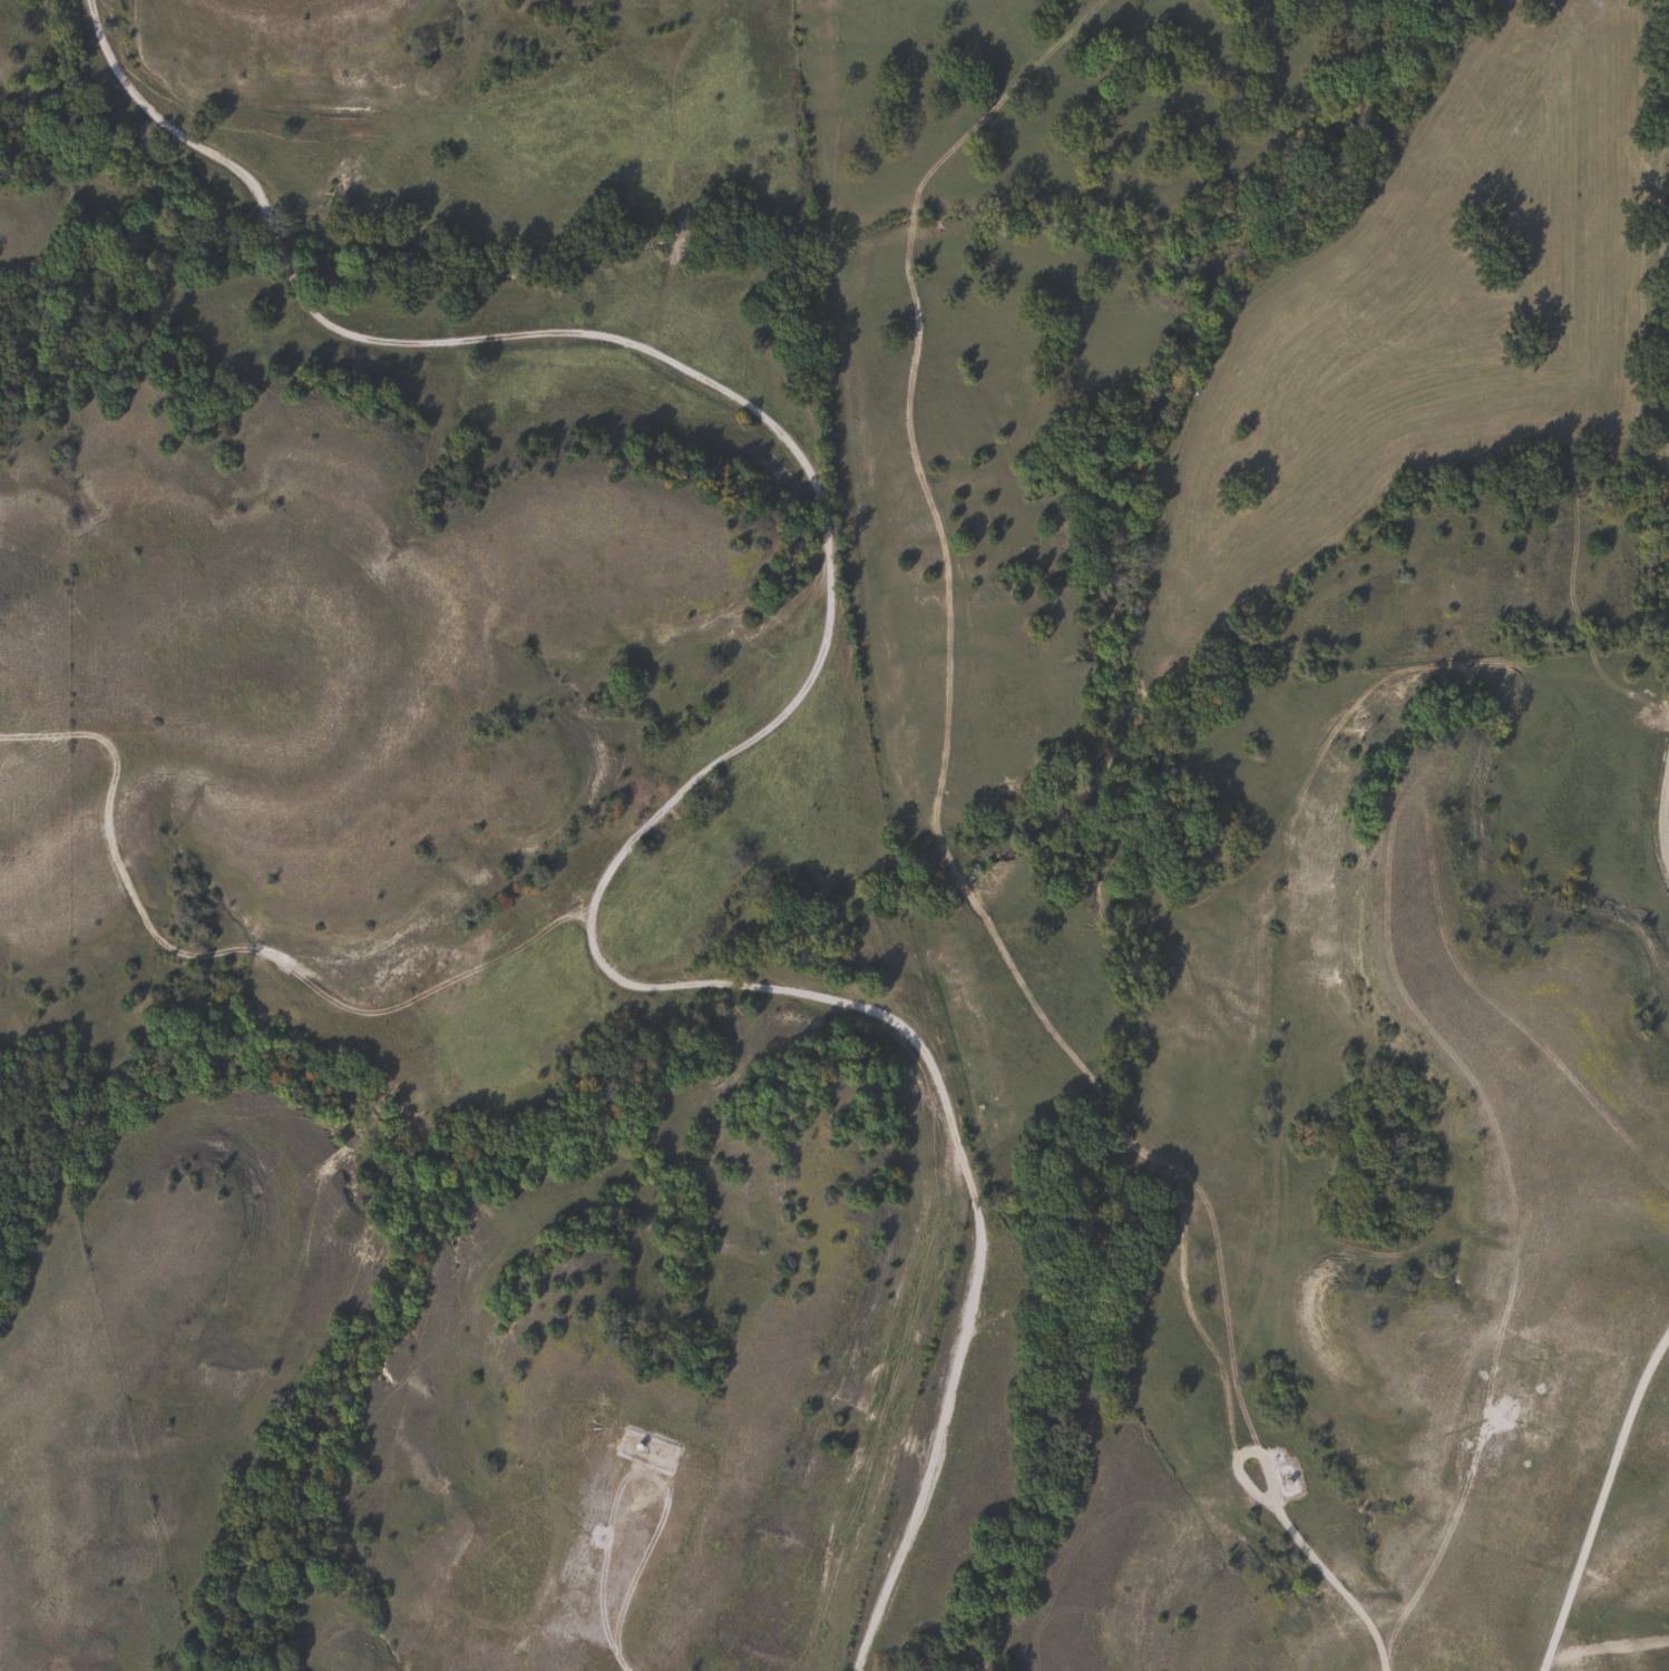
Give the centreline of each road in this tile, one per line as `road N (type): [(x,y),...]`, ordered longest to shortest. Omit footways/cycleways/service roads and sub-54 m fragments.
road 1 (residential): [(94,0),(108,52),(143,98),(264,198),(322,323),(402,341),(580,334),(653,348),(744,398),(823,488),(839,584),(816,688),(712,772),(609,881),(595,952),(647,993),(765,988),(858,1007),(924,1039),(966,1149),(989,1258),(940,1459),(857,1670)]

